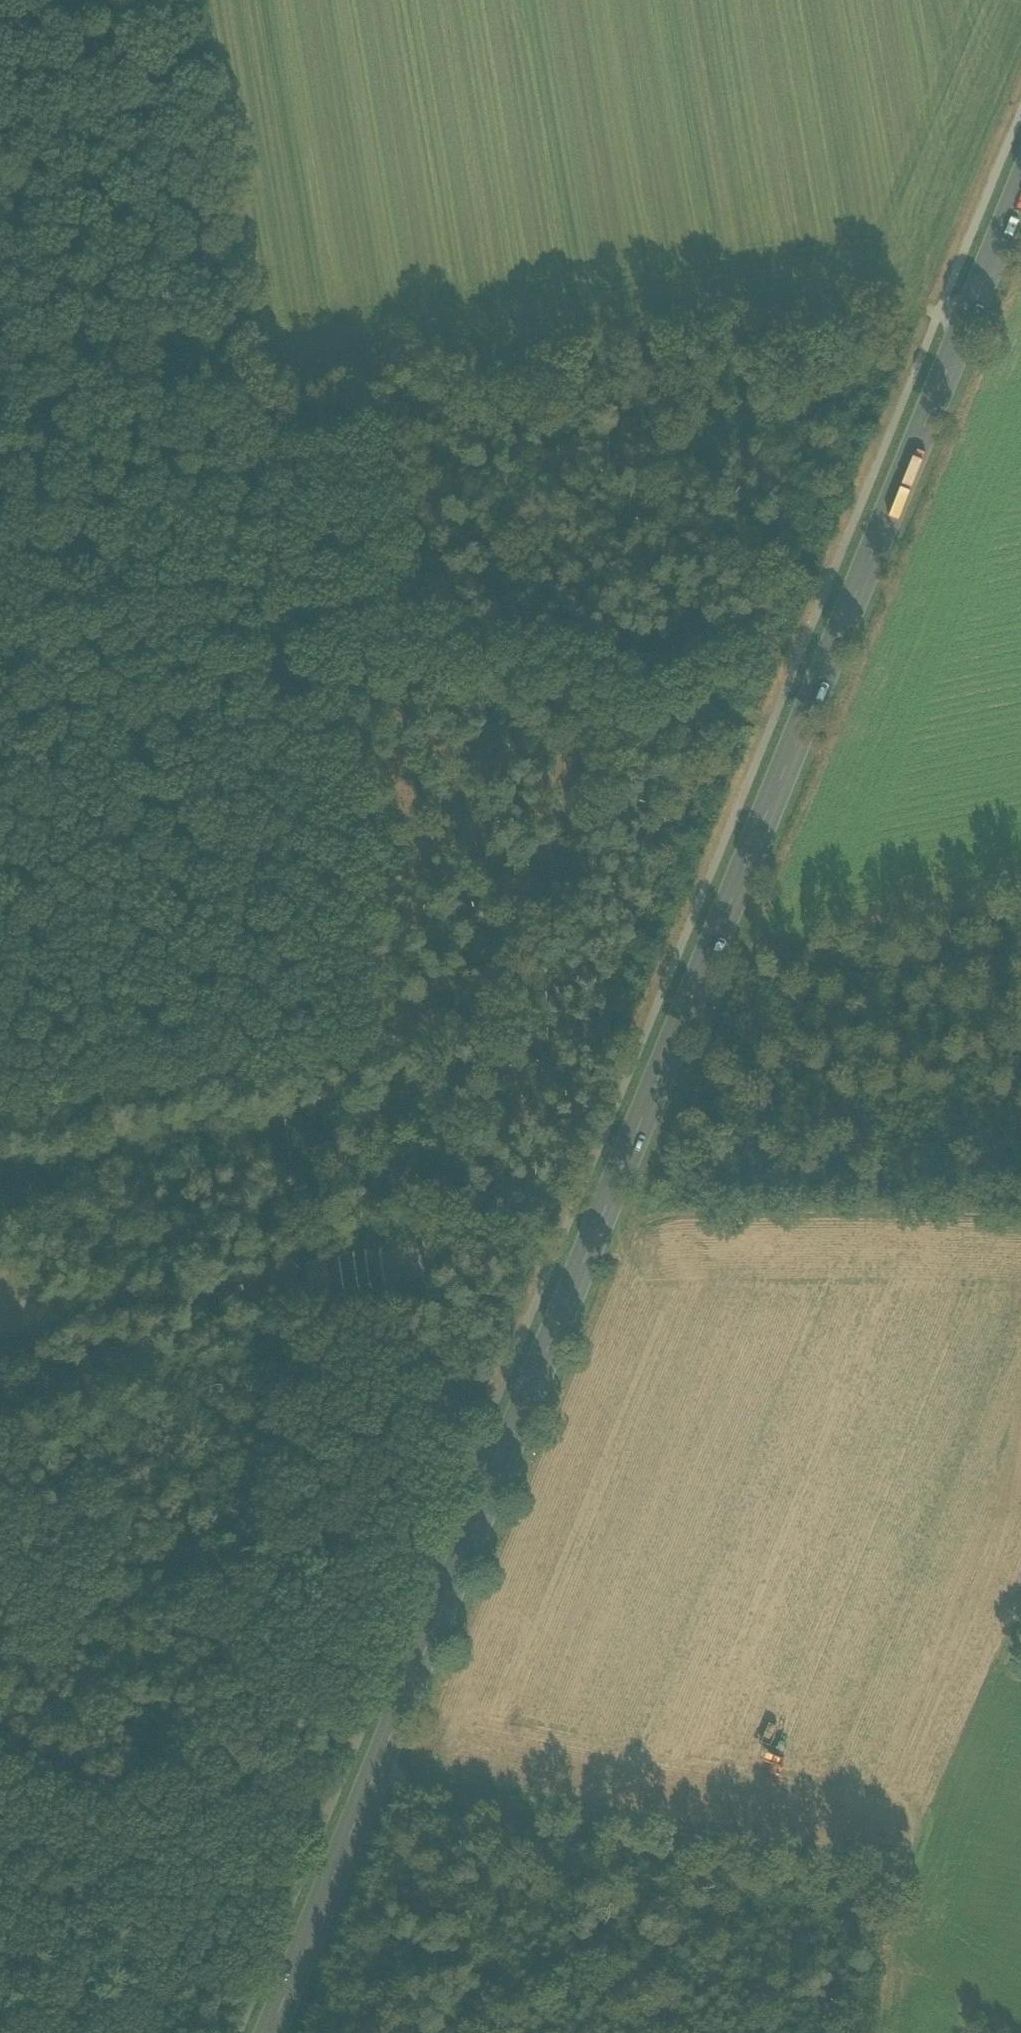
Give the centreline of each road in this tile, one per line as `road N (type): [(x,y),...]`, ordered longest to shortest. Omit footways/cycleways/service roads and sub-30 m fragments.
road 1 (primary): [(269,2032),(1020,189)]
road 2 (track): [(772,726),(731,718),(647,721),(434,690),(226,681),(0,655)]
road 3 (track): [(941,310),(890,306),(269,390)]
road 4 (track): [(376,1770),(411,1784),(666,1829),(913,1885)]

